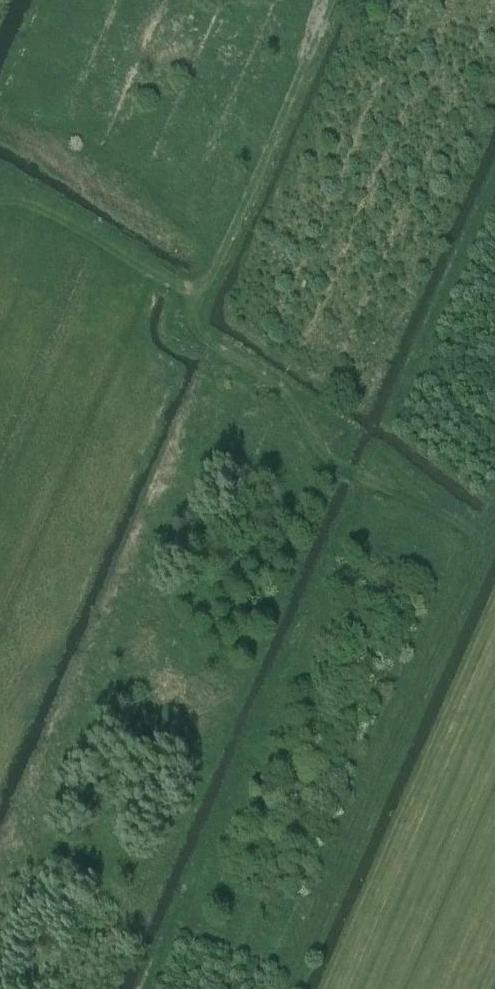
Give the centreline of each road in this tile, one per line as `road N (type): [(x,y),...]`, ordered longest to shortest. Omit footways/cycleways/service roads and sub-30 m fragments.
road 1 (track): [(471,555),(471,582),(296,951),(292,988)]
road 2 (track): [(219,351),(197,331),(192,307),(331,0)]
road 3 (track): [(88,681),(184,459),(219,351)]
road 4 (track): [(219,351),(266,380),(326,461),(365,478)]
road 5 (track): [(365,478),(422,504),(465,536),(471,555)]

